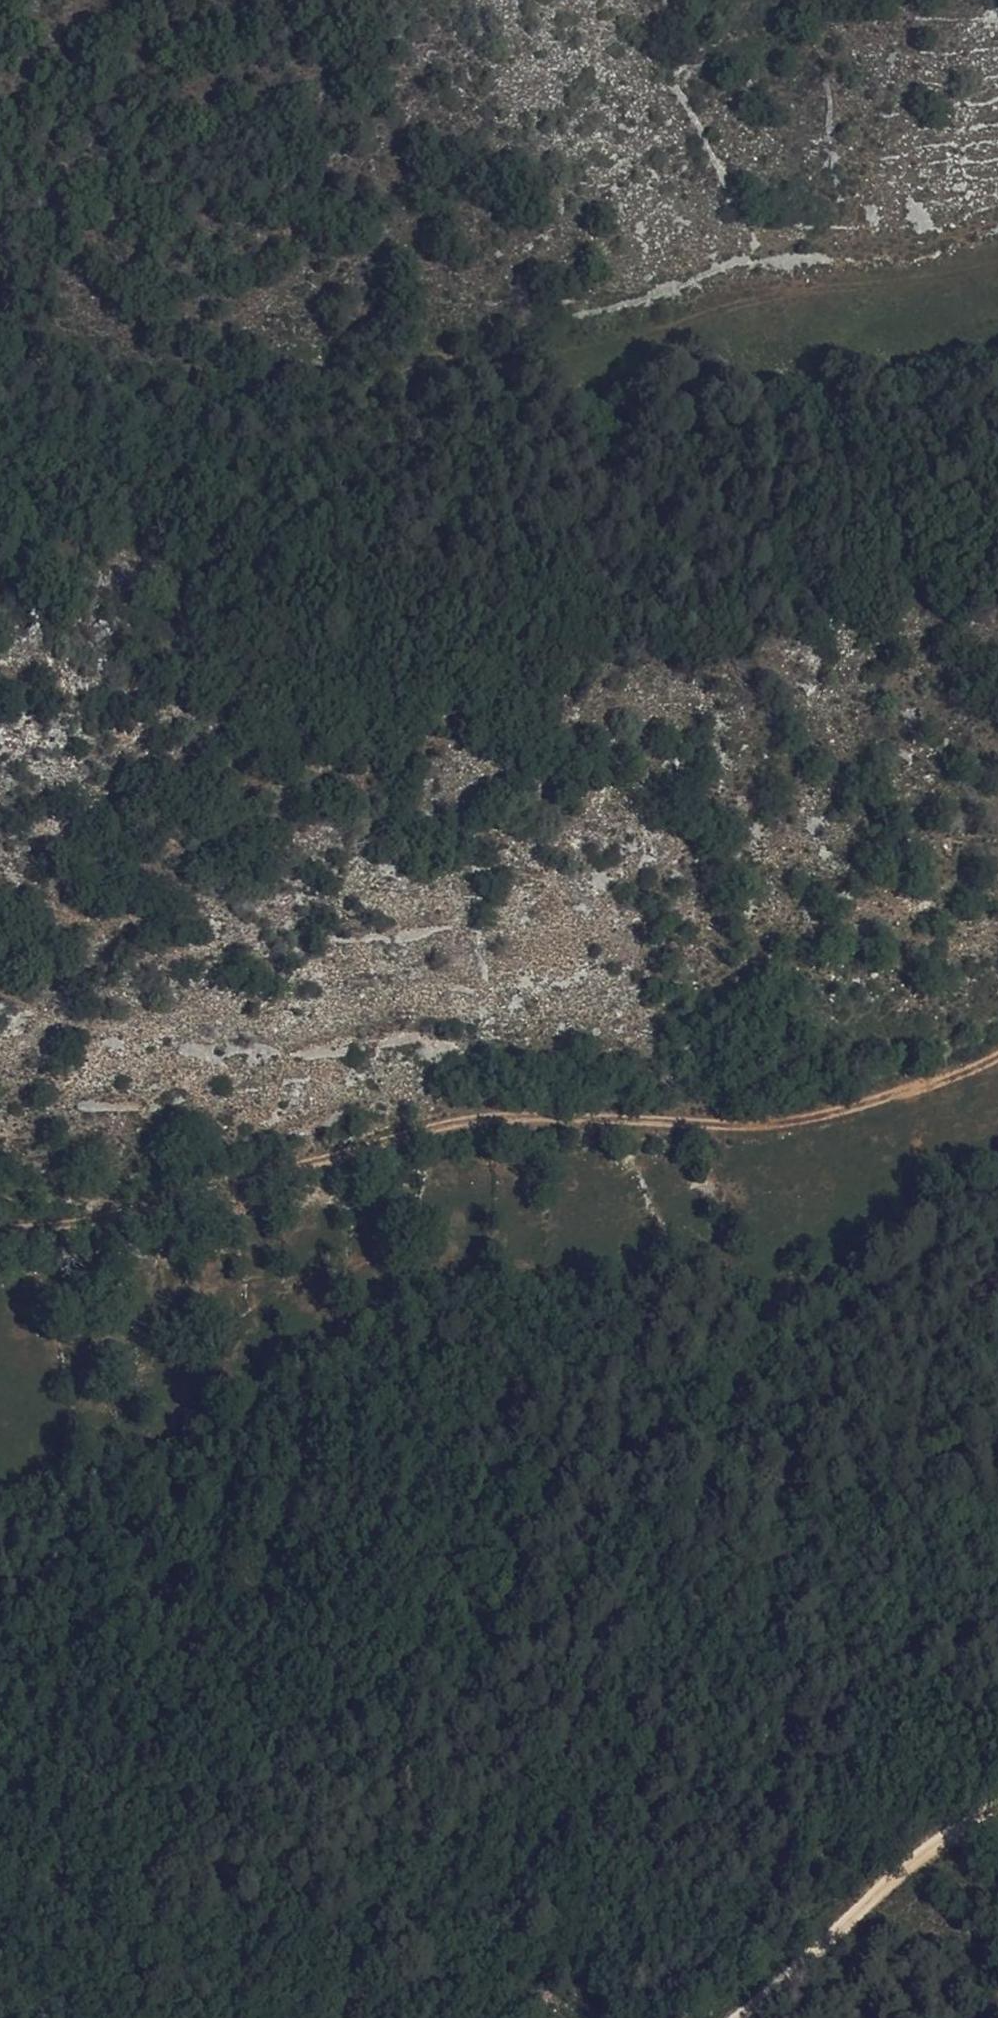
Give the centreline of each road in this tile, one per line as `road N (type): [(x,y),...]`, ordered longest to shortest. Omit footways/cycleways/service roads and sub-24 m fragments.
road 1 (track): [(0,1226),(109,1218),(481,1108),(816,1119),(997,1052)]
road 2 (track): [(997,1813),(939,1847),(730,2017)]

